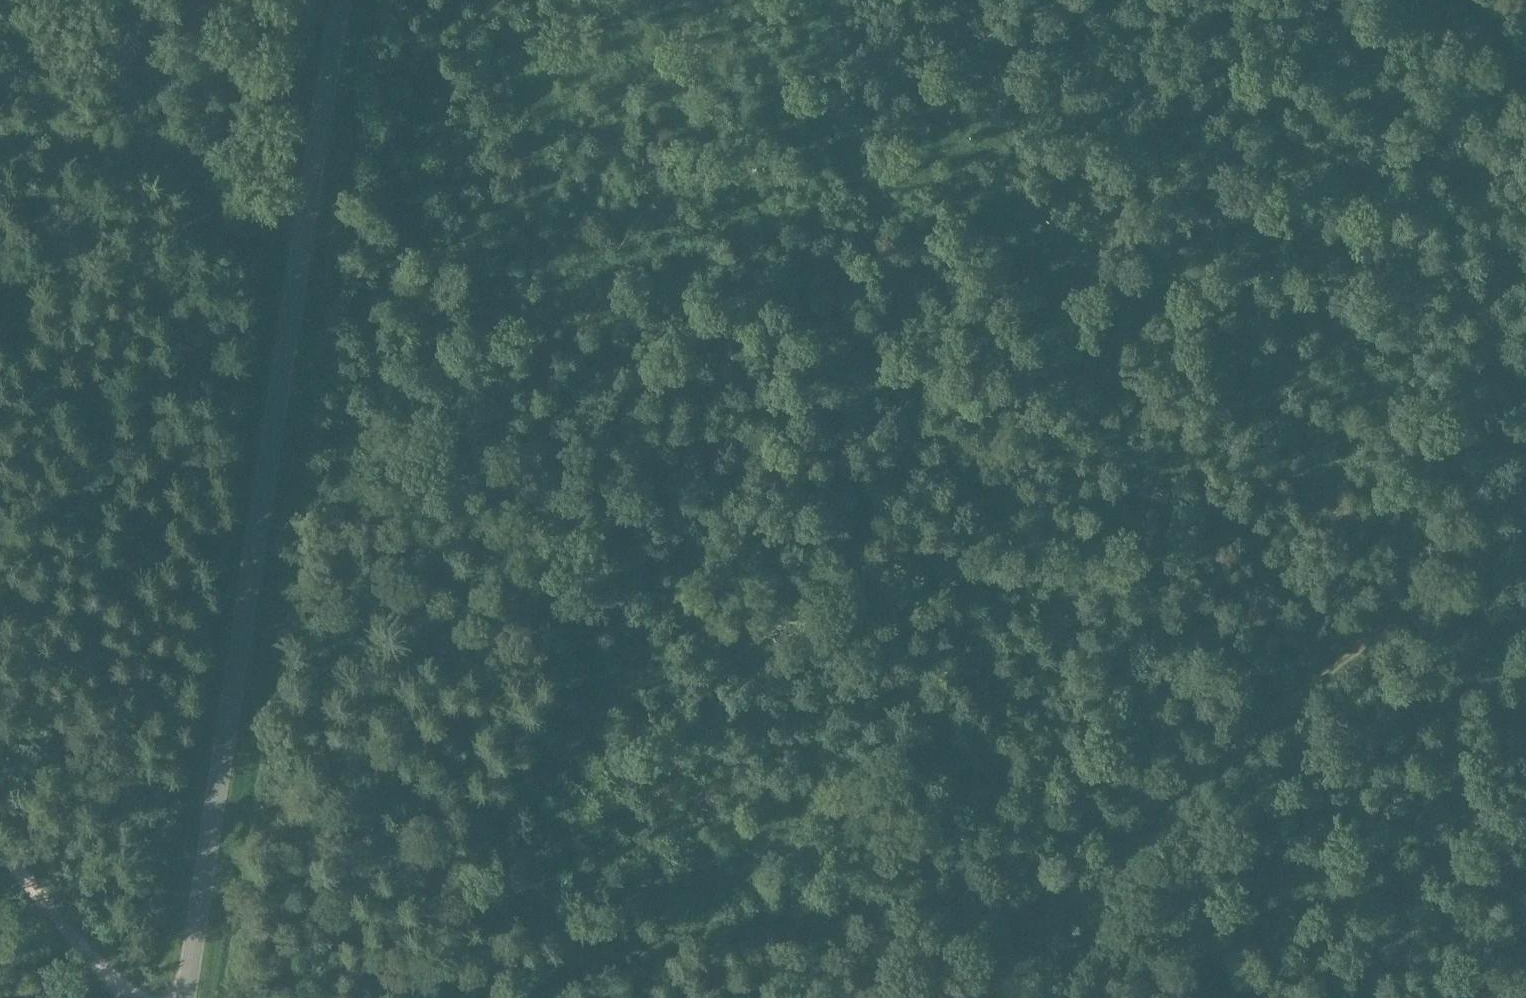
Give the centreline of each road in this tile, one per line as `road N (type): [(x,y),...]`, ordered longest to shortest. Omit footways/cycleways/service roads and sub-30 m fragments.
road 1 (tertiary): [(185,997),(340,0)]
road 2 (track): [(975,997),(1150,821),(1525,515)]
road 3 (track): [(0,846),(93,961),(137,997)]

